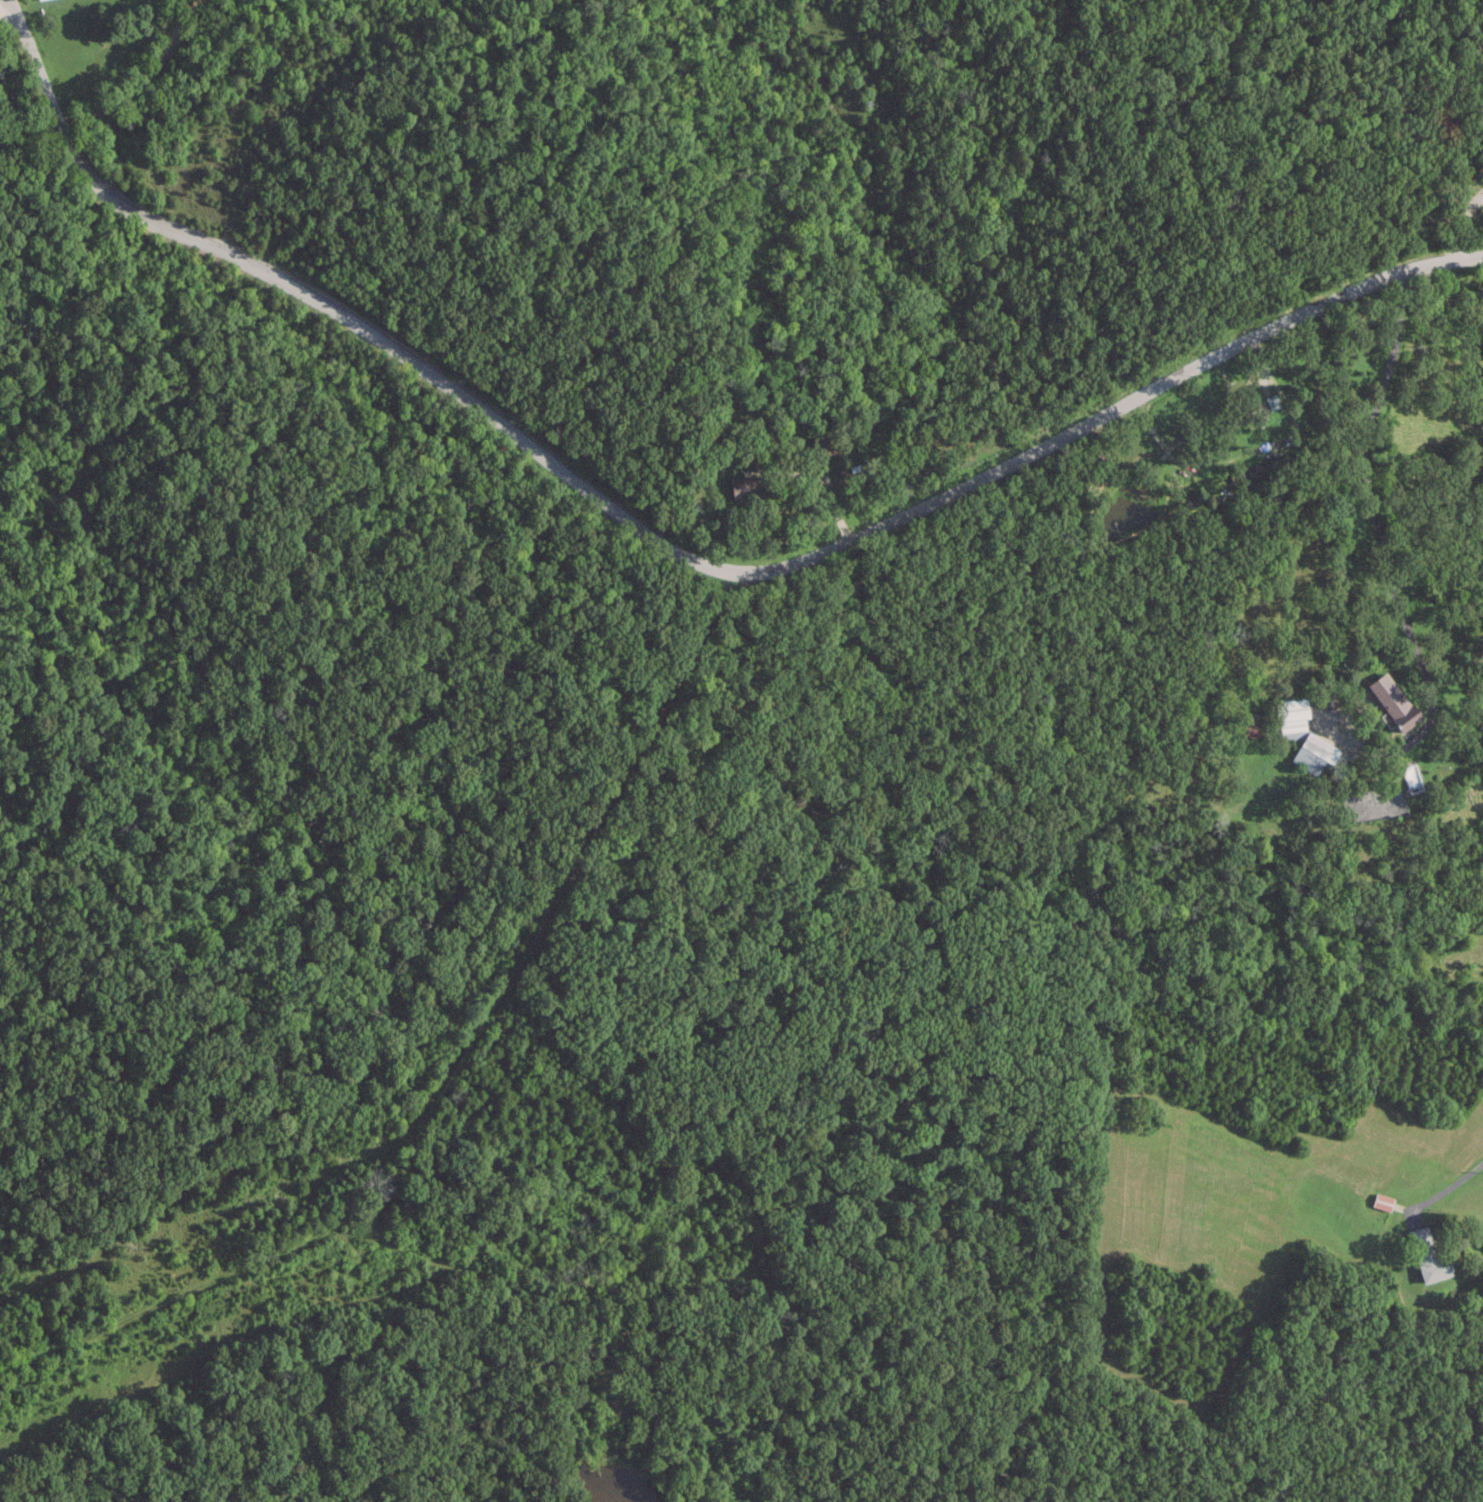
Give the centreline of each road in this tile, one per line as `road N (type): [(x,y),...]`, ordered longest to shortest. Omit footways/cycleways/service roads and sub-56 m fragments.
road 1 (residential): [(1482,256),(1397,274),(1194,362),(882,522),(806,555),(725,571),(655,539),(318,297),(97,185),(55,116),(5,0)]
road 2 (residential): [(725,571),(519,1010),(397,1182),(327,1253),(249,1289),(0,1376)]
road 3 (residential): [(1397,274),(1394,342),(1366,431),(1364,476),(1400,614),(1432,692),(1425,717),(1402,745),(1371,744),(1342,729)]
road 4 (residential): [(427,369),(407,503),(295,597),(183,663)]

